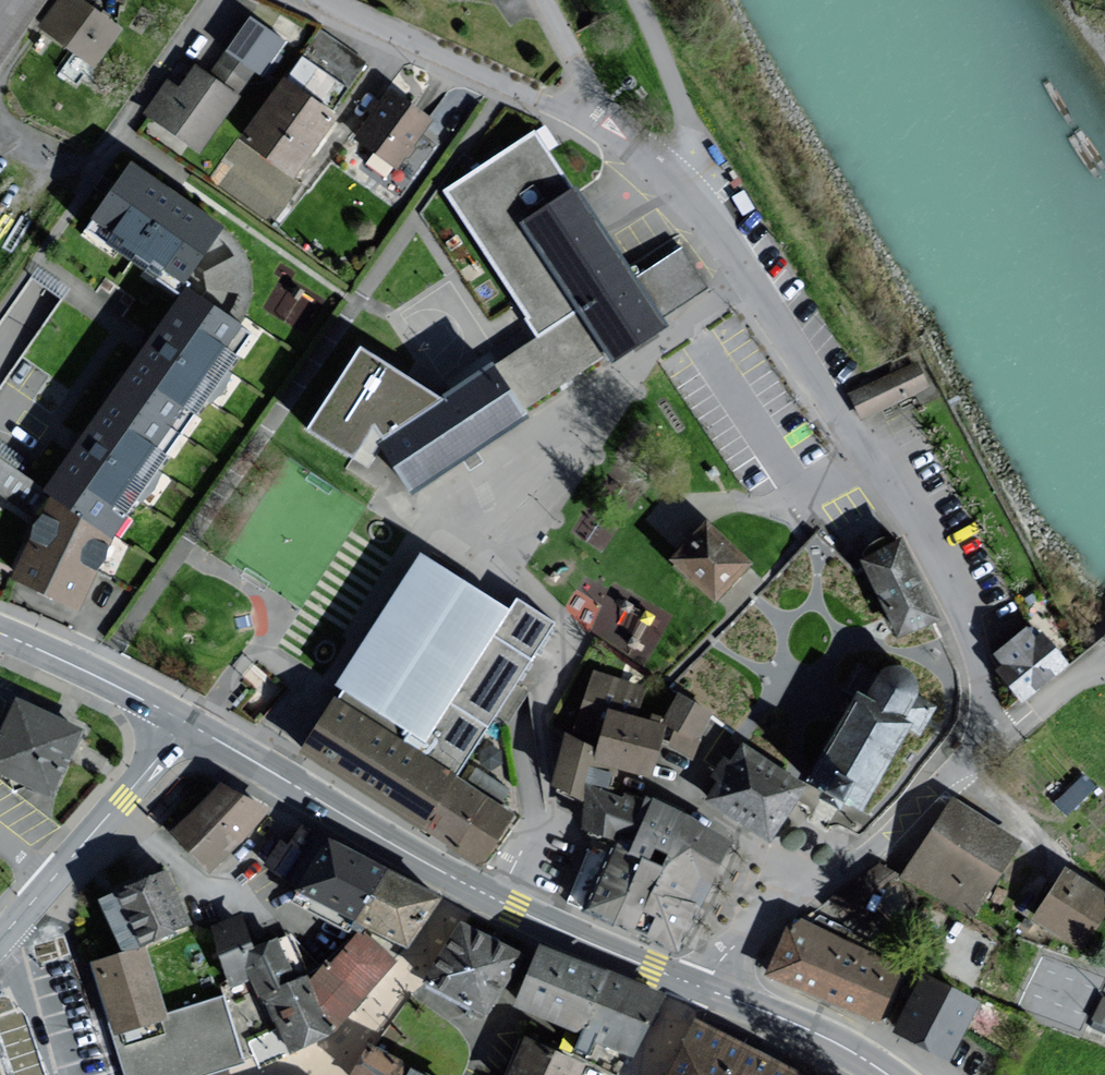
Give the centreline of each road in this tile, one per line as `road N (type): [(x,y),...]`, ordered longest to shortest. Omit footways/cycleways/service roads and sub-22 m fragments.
road 1 (secondary): [(185,723),(488,897),(703,989)]
road 2 (residential): [(757,285),(837,414),(913,510),(967,631),(986,729)]
road 3 (residential): [(703,989),(757,926),(901,830),(958,773),(986,729)]
road 4 (residential): [(757,285),(449,484)]
road 5 (residential): [(583,119),(316,0)]
road 6 (tertiary): [(0,940),(185,723)]
road 7 (secondary): [(0,634),(185,723)]
road 8 (secondary): [(703,989),(826,1038),(887,1074)]
road 9 (track): [(631,0),(685,116),(690,161),(678,183)]
road 10 (residential): [(0,942),(14,959),(53,1074)]
road 11 (residential): [(986,729),(1024,718),(1104,653)]
road 12 (track): [(958,773),(1057,864)]
road 13 (residential): [(540,0),(583,84),(583,119)]
road 14 (residential): [(678,183),(757,285)]

